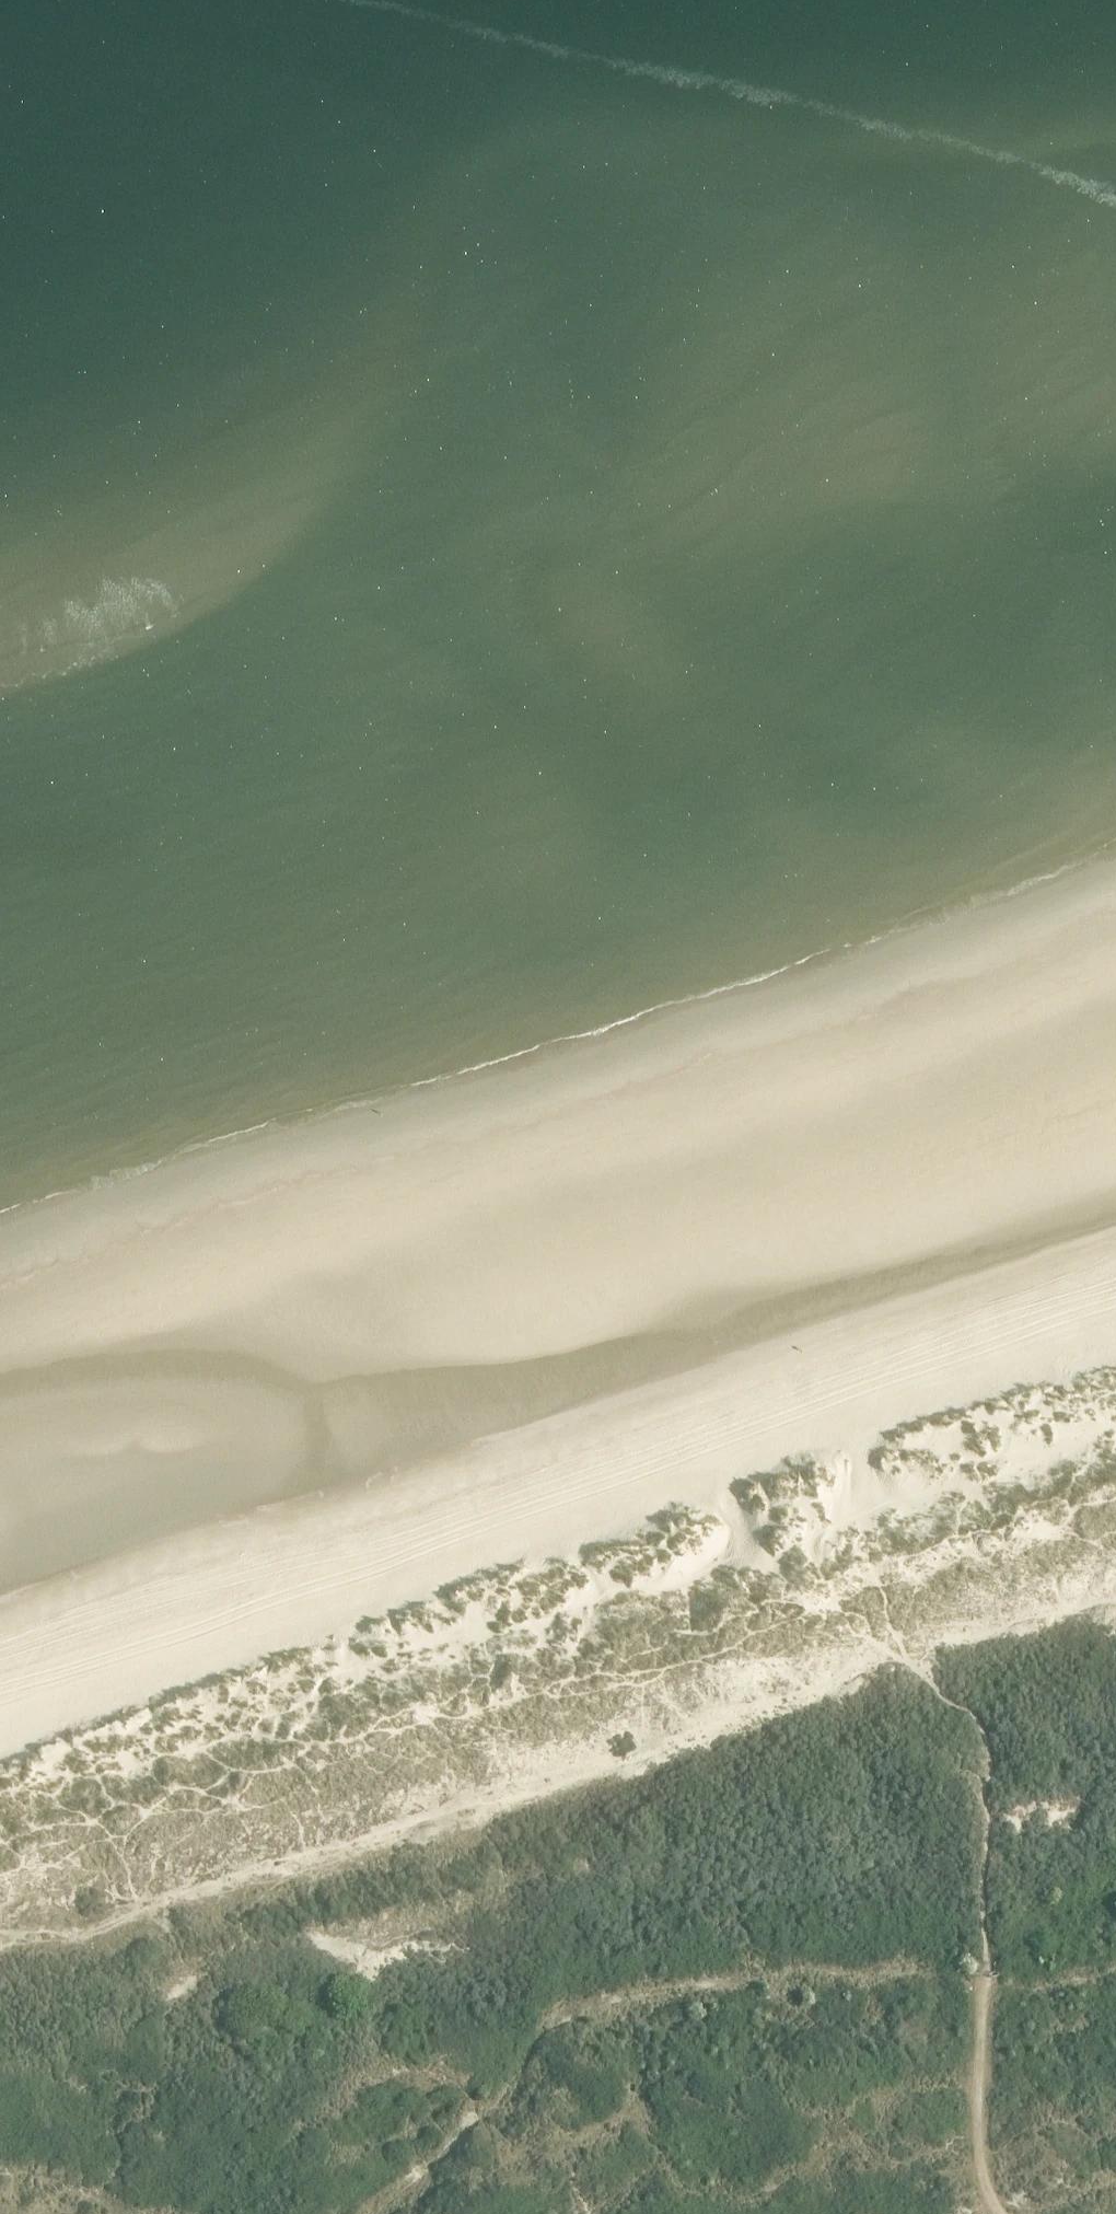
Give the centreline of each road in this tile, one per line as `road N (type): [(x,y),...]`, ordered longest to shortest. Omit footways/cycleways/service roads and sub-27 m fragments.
road 1 (track): [(1005,2213),(985,2183),(981,2147),(993,1743),(838,1566)]

